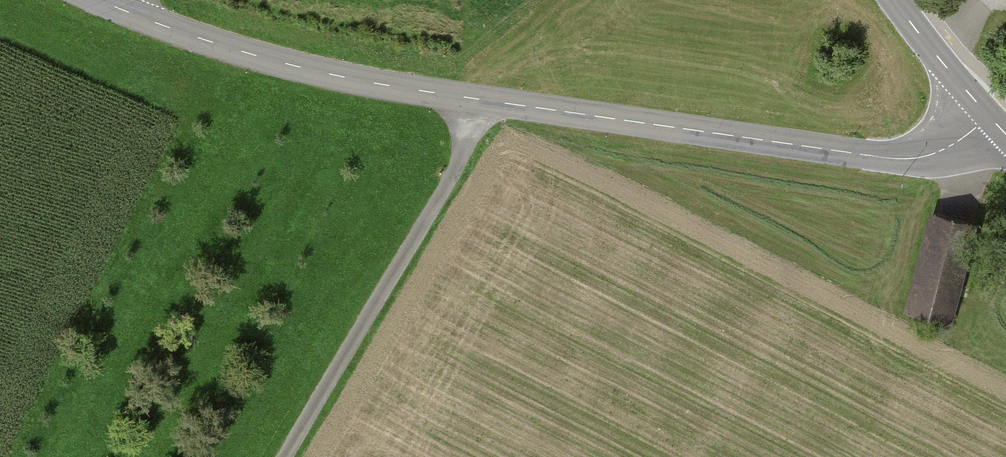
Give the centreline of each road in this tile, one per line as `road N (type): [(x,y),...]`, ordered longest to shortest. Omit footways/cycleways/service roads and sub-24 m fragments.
road 1 (tertiary): [(989,118),(936,153),(862,156),(325,75),(120,11)]
road 2 (track): [(498,103),(289,456)]
road 3 (tertiary): [(897,0),(989,118)]

